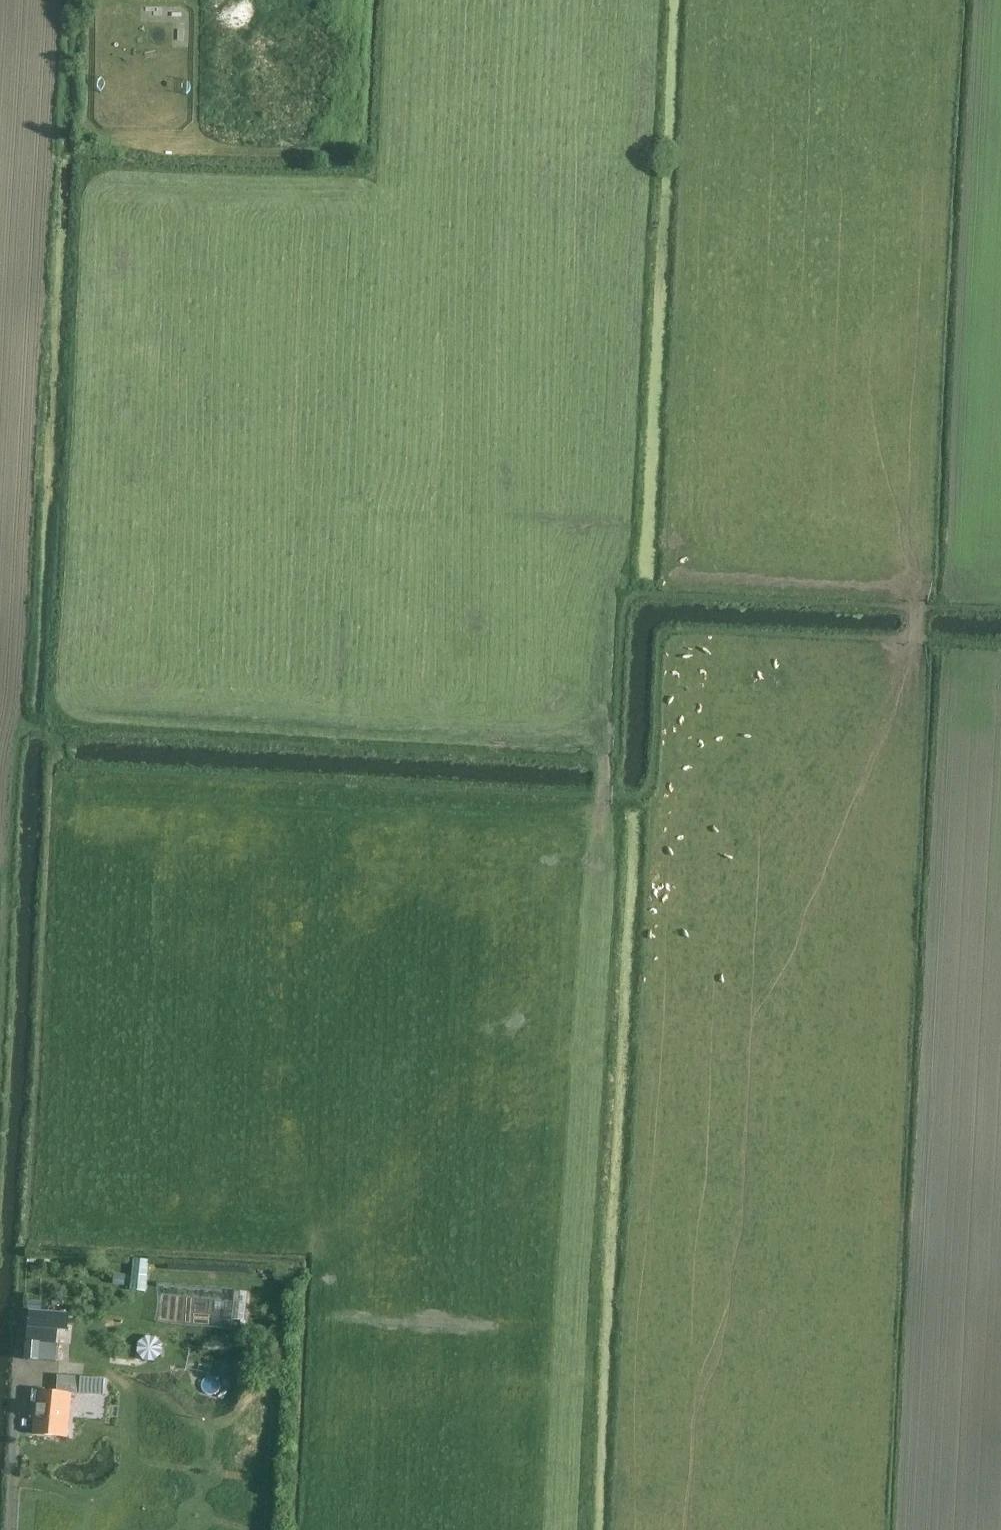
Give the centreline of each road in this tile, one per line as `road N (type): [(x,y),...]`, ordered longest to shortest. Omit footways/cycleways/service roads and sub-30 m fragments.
road 1 (track): [(29,728),(58,734),(74,766),(605,794),(598,828)]
road 2 (track): [(1000,642),(665,630),(657,636),(649,773),(638,795),(605,794),(609,725)]

